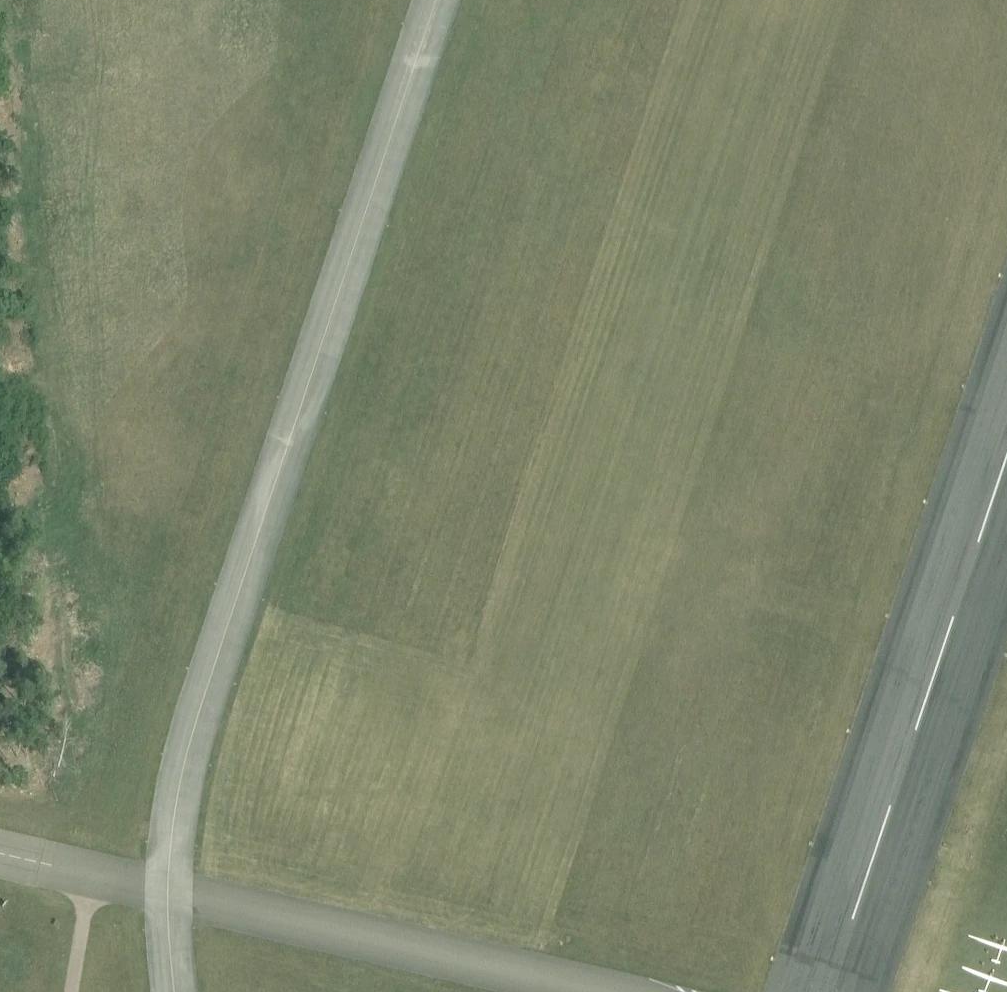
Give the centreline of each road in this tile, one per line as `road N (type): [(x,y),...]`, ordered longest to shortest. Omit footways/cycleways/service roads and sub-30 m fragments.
road 1 (unclassified): [(0,855),(597,991)]

